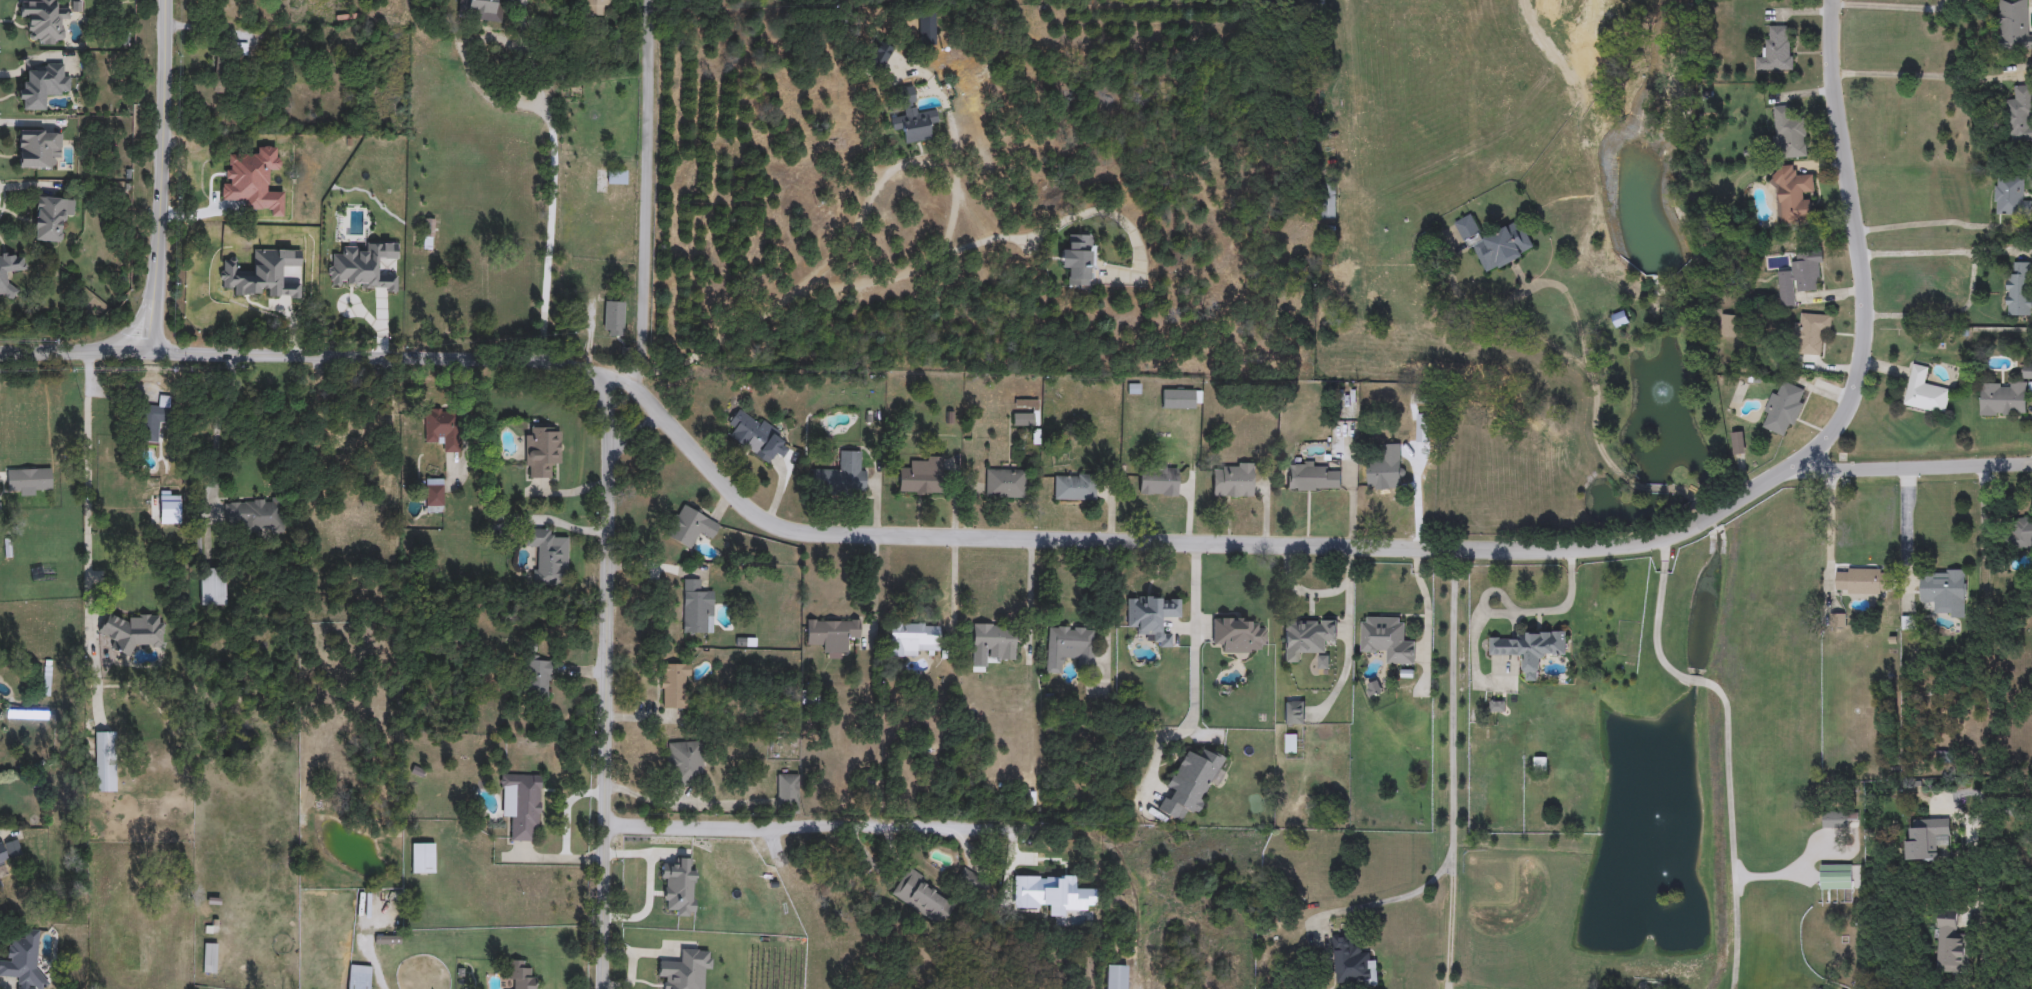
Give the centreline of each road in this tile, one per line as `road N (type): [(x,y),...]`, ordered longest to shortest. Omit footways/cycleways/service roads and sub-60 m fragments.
road 1 (residential): [(602,378),(631,388),(758,518),(796,534),(1531,553),(1685,535)]
road 2 (residential): [(603,988),(612,607),(602,378)]
road 3 (tertiary): [(602,378),(542,363),(0,353)]
road 4 (residential): [(1789,471),(1840,426),(1864,347),(1831,0)]
road 5 (residential): [(793,294),(1067,225),(1110,206),(1127,216),(1138,252),(1136,266),(1105,281)]
road 6 (residential): [(958,131),(942,152),(884,177),(825,265),(793,294),(646,380)]
road 7 (residential): [(631,388),(643,319),(651,0)]
road 8 (tertiary): [(147,351),(160,272),(165,0)]
road 9 (residential): [(1197,545),(1196,713),(1185,732),(1164,738),(1156,769)]
road 10 (residential): [(2031,464),(1789,471)]

